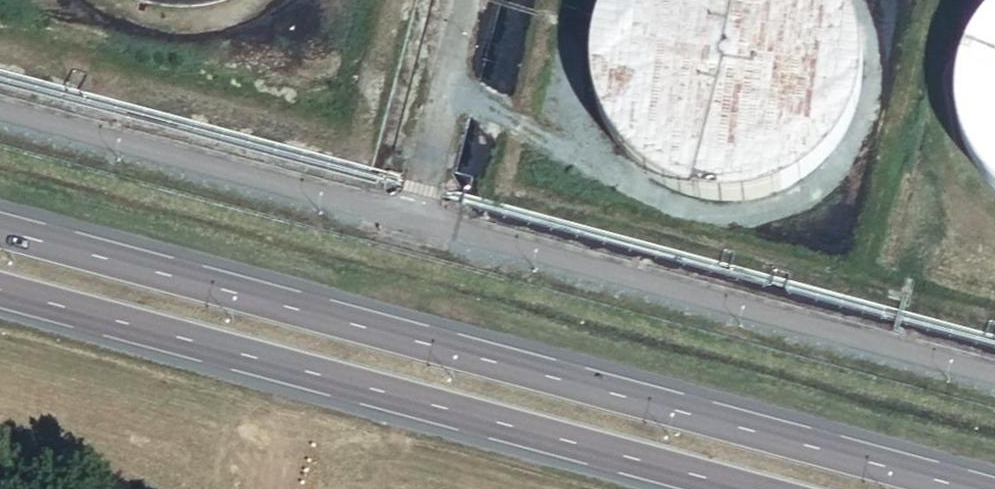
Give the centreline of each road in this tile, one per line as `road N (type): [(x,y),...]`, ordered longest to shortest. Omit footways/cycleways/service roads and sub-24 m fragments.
road 1 (secondary): [(975,488),(0,228)]
road 2 (secondary): [(0,303),(700,488)]

